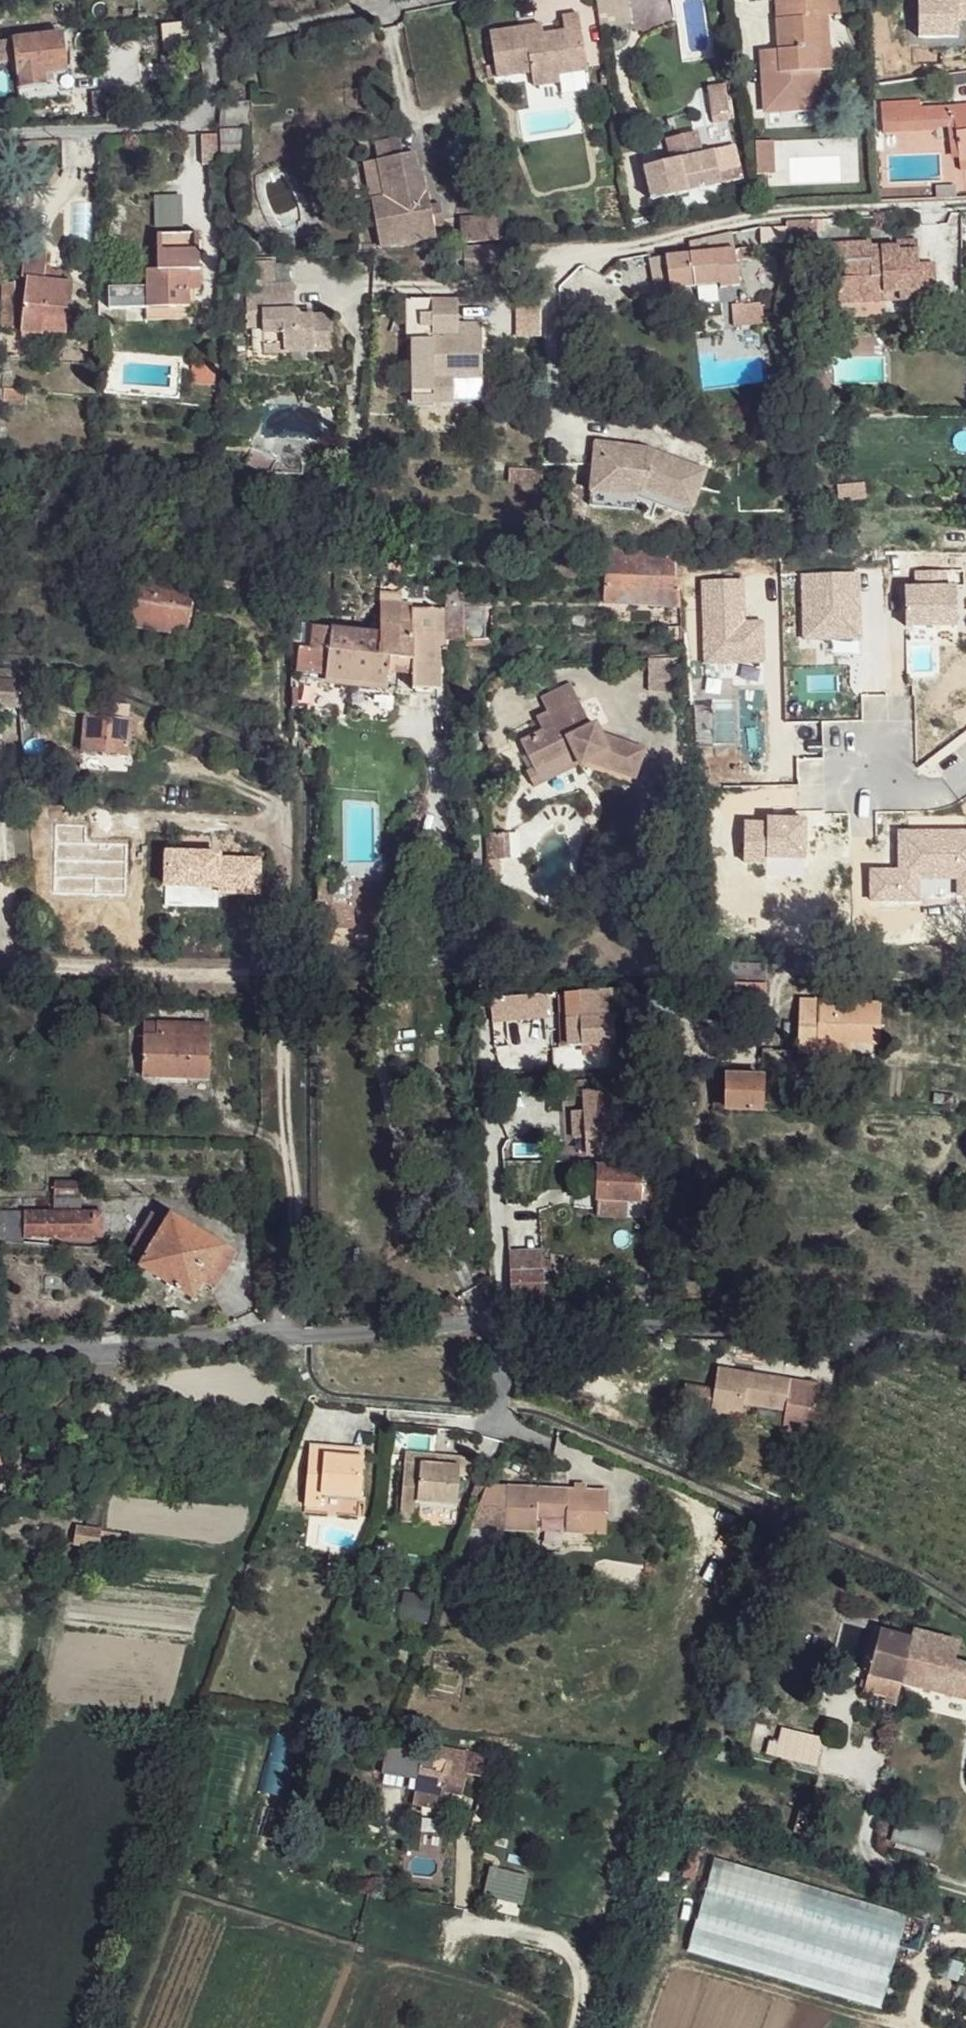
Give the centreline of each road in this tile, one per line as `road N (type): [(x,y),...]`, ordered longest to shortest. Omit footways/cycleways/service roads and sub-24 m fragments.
road 1 (unclassified): [(965,1337),(499,1317),(0,1360)]
road 2 (residential): [(0,132),(179,124),(207,106),(218,59),(231,41),(403,0)]
road 3 (track): [(555,256),(780,213),(965,204)]
road 4 (track): [(464,1833),(459,1916),(467,1928),(553,1939),(568,1951),(581,1970),(571,2027)]
road 5 (track): [(897,2027),(694,1973),(667,1992),(654,2027)]
road 6 (residential): [(846,797),(942,788),(965,773)]

